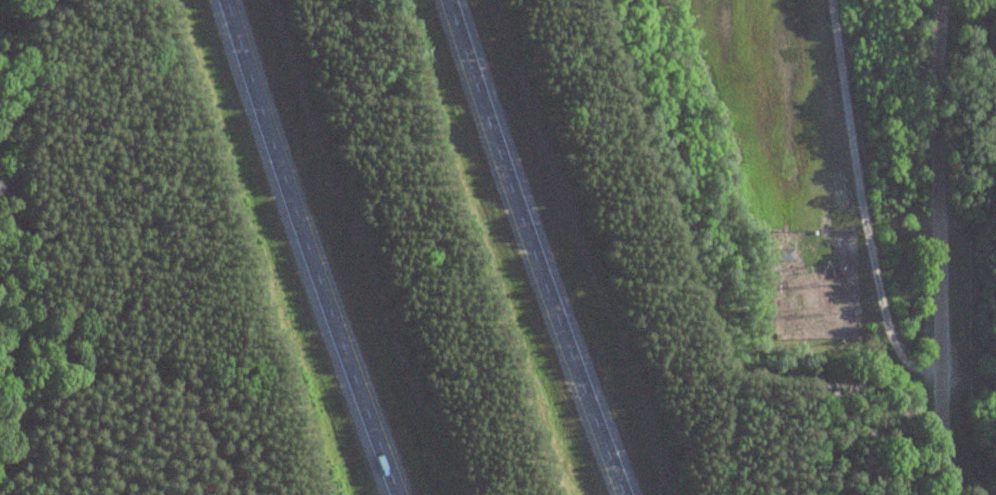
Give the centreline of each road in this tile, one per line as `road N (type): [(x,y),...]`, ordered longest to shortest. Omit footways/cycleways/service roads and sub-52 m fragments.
road 1 (motorway): [(629,494),(446,0)]
road 2 (motorway): [(225,0),(390,494)]
road 3 (residential): [(937,0),(942,494)]

